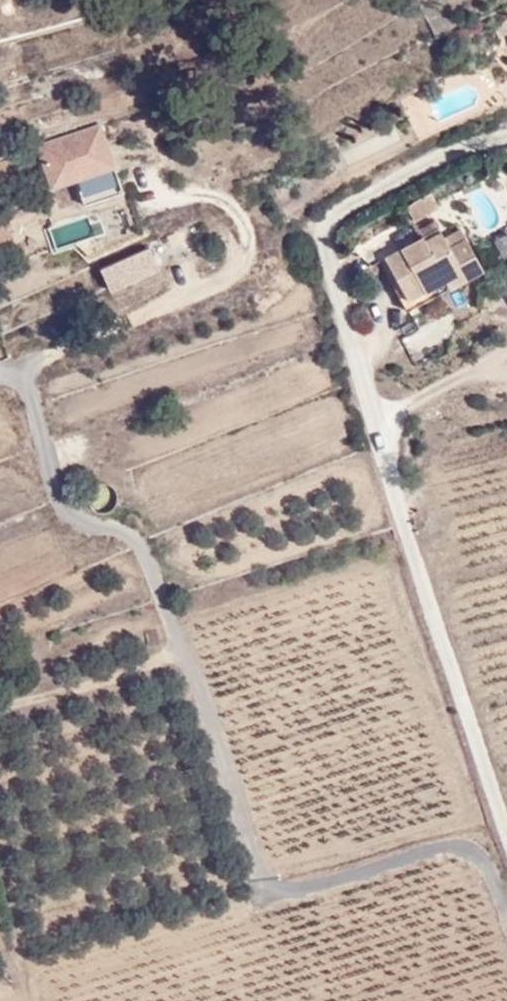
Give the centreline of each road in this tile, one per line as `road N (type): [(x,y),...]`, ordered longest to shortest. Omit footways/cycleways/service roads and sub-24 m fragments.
road 1 (residential): [(506,141),(399,176),(327,230),(337,292),(506,836)]

